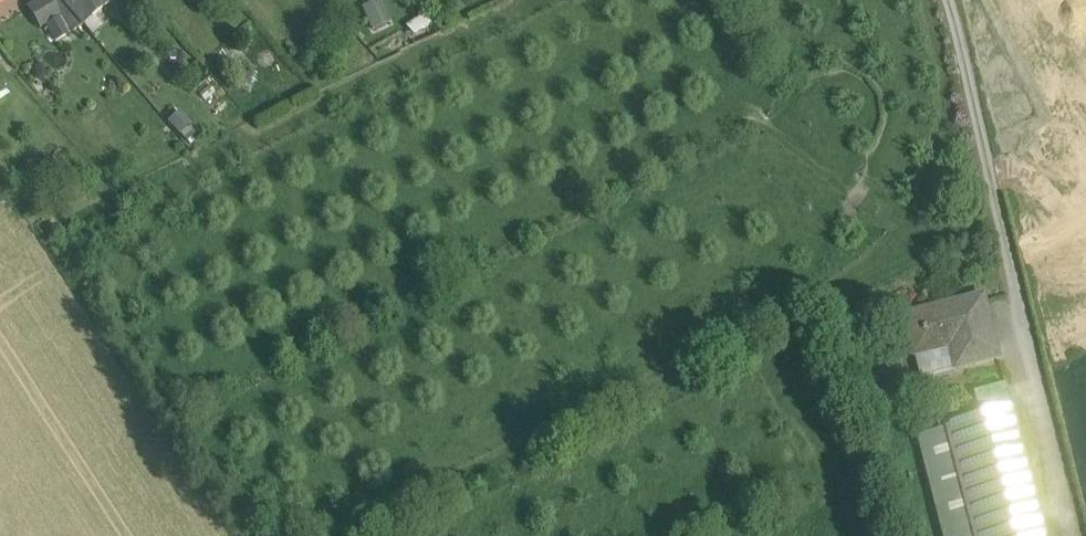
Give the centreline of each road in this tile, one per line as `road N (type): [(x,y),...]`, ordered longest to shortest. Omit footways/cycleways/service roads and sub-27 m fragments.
road 1 (unclassified): [(945,0),(1022,284)]

